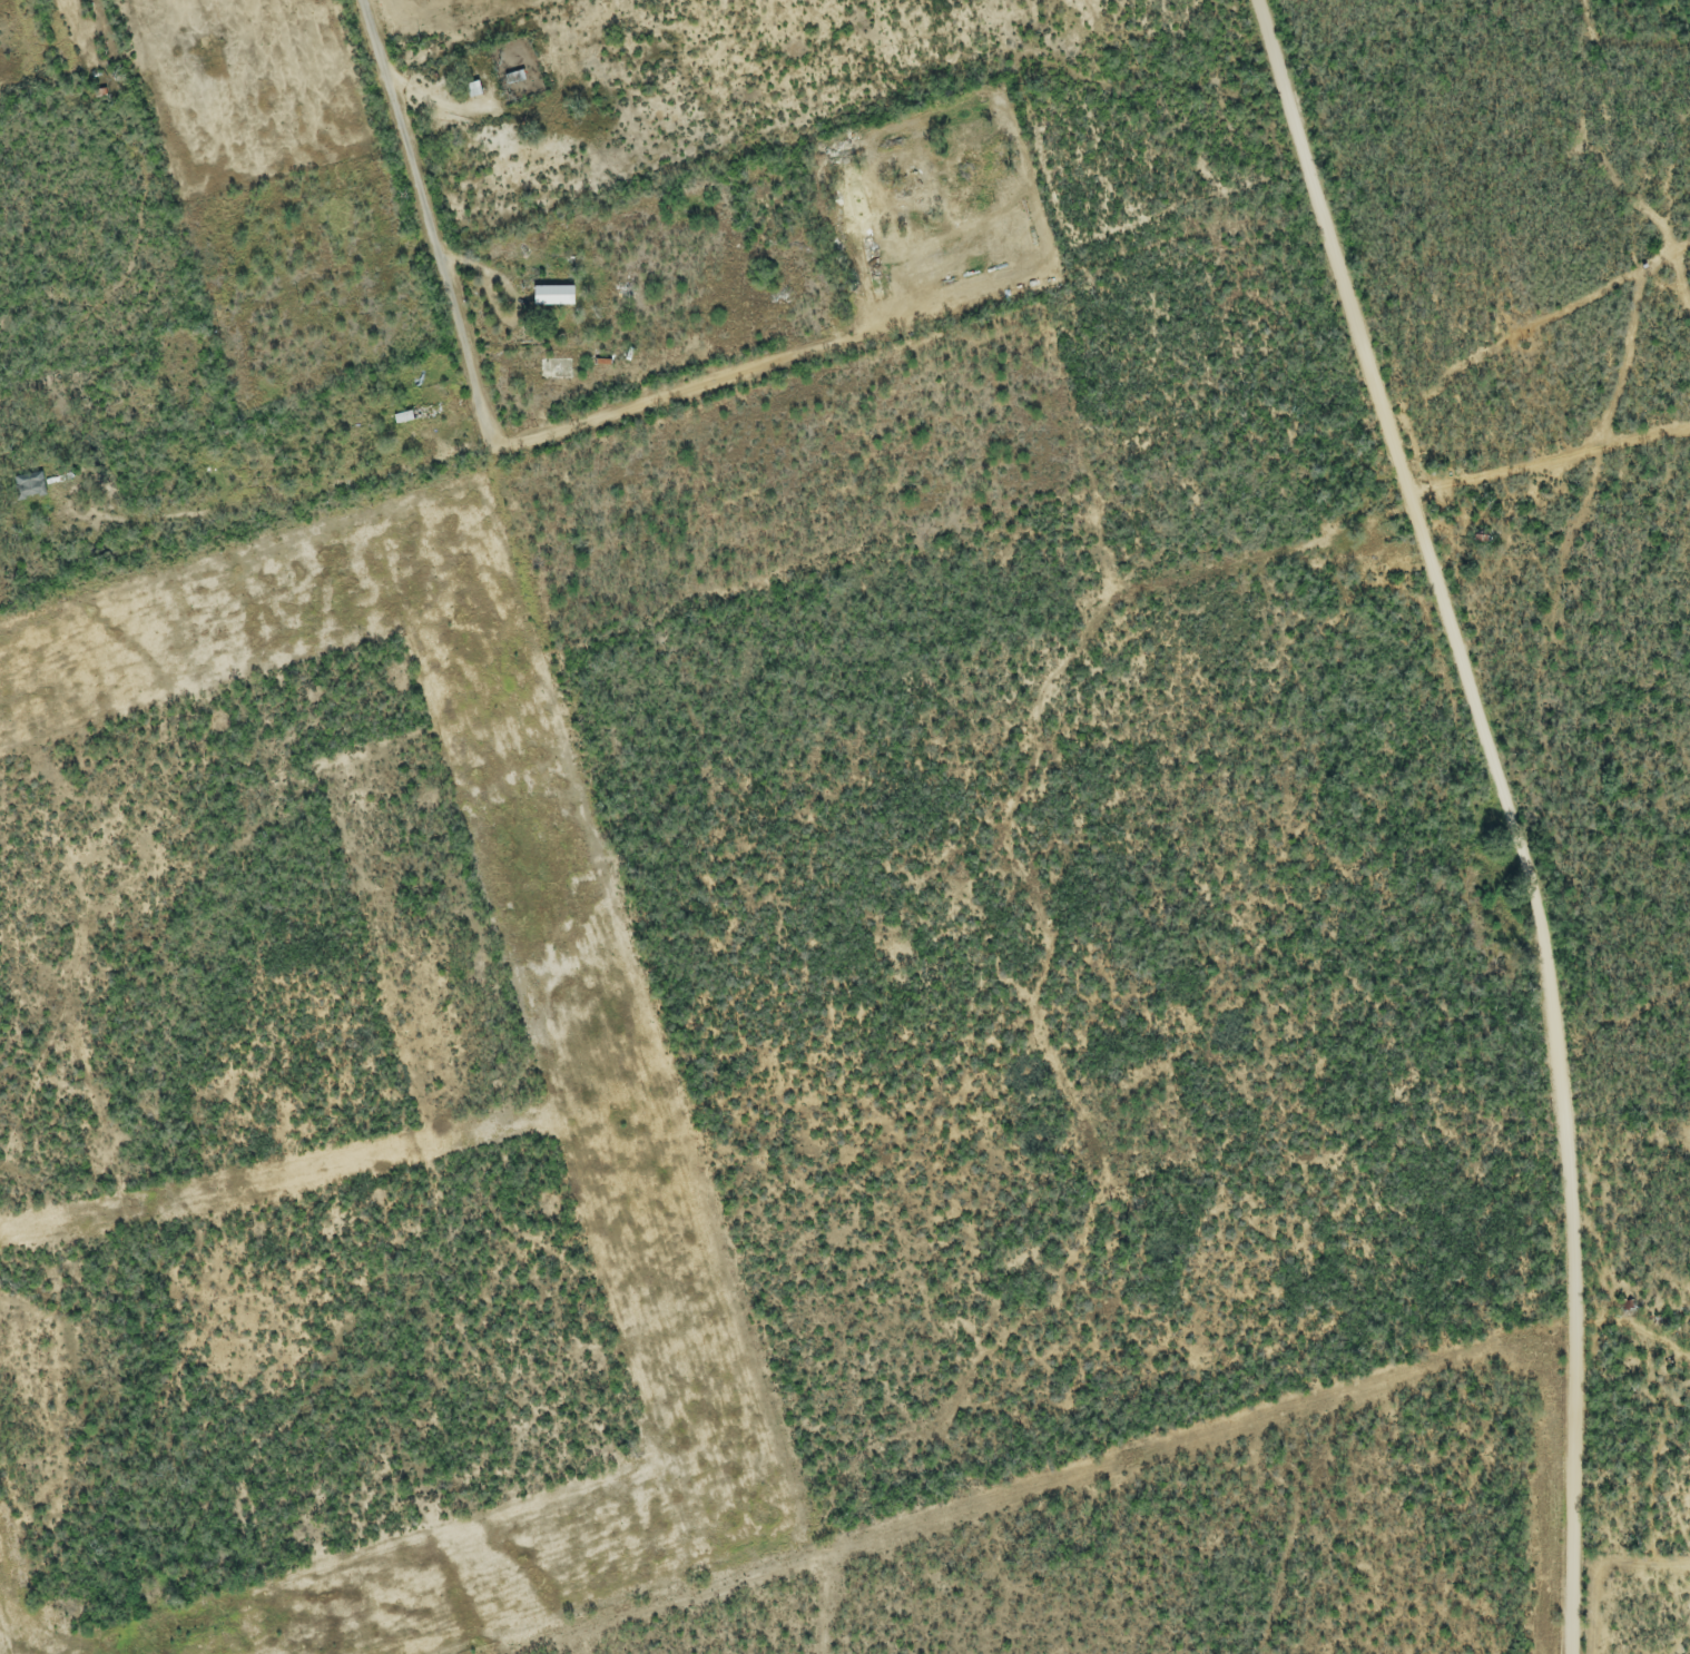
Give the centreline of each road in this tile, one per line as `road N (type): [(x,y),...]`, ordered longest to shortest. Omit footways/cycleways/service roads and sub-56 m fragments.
road 1 (residential): [(1568,1653),(1547,934),(1257,0)]
road 2 (residential): [(492,443),(359,0)]

